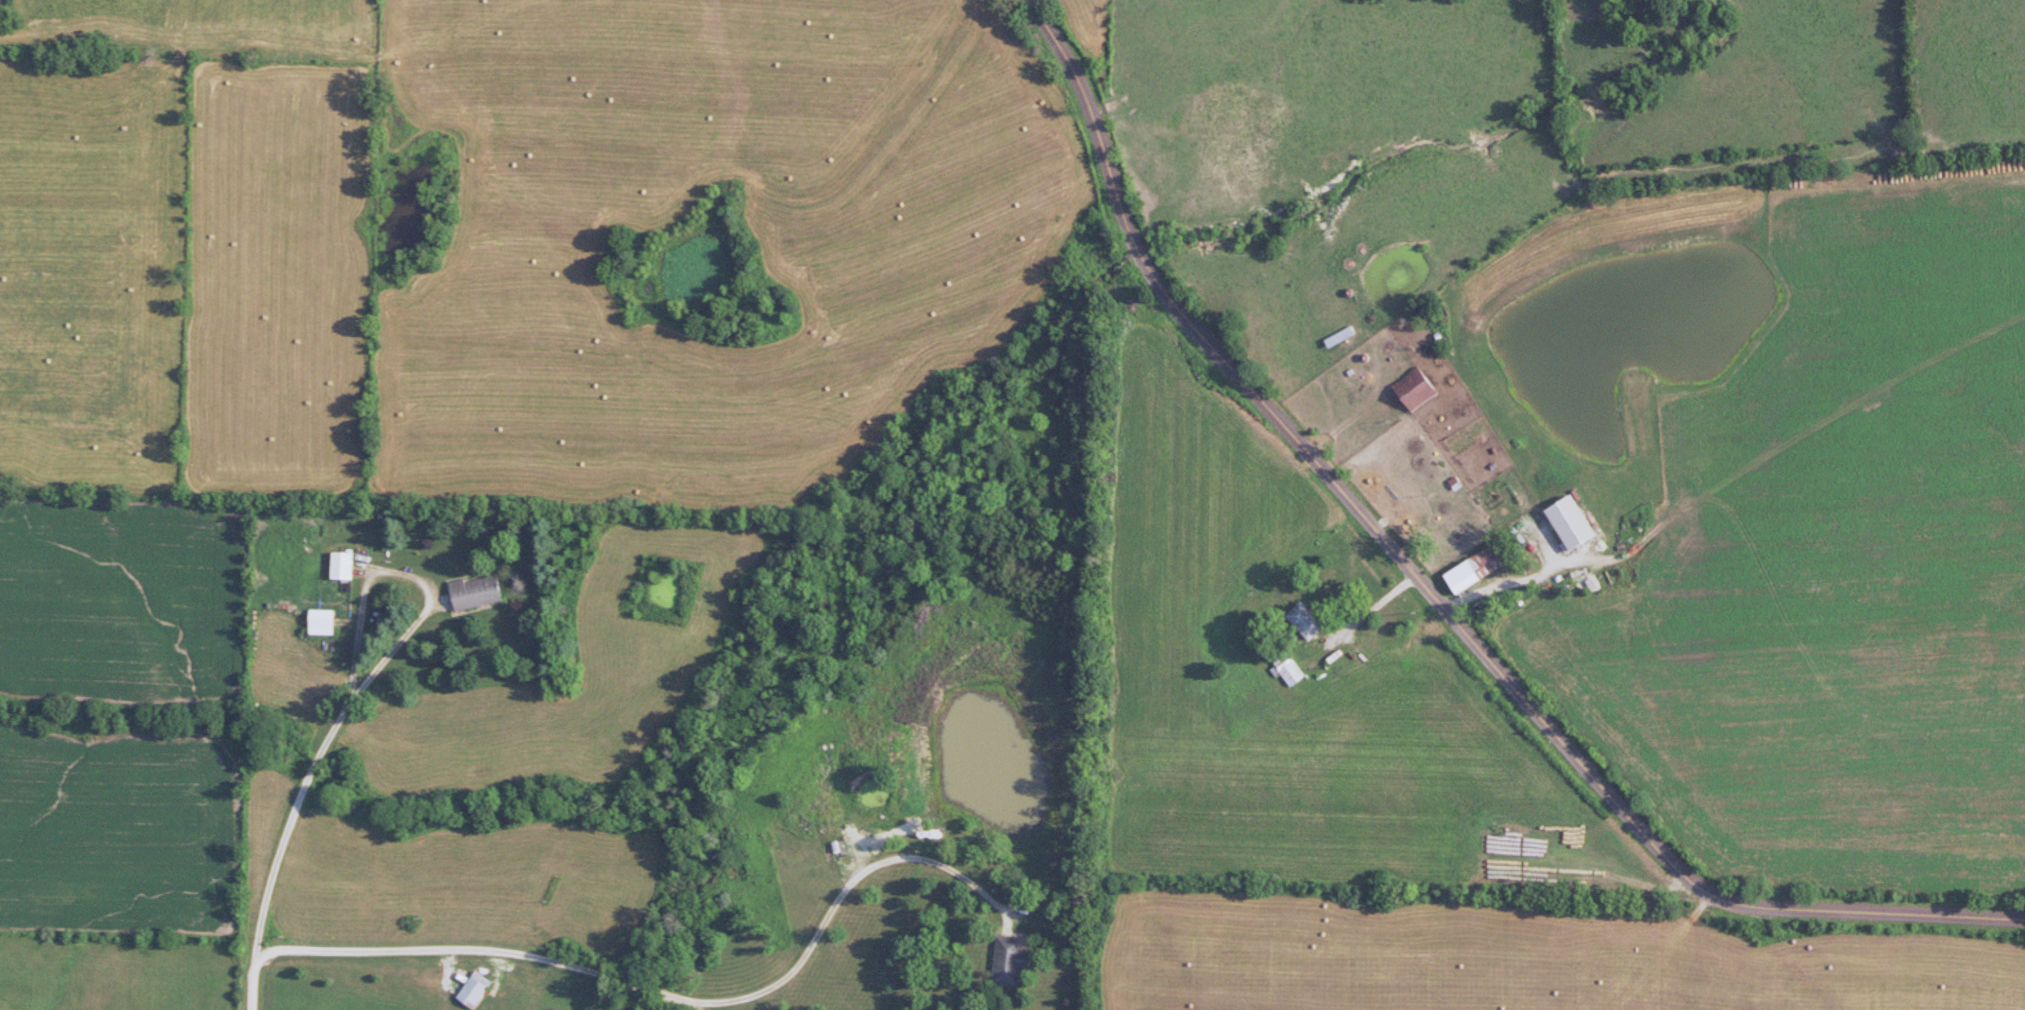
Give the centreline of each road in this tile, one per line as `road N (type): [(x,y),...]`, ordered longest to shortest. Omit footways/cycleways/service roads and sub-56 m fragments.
road 1 (residential): [(2024,921),(1727,903),(1674,864),(1162,291),(1137,245),(1079,82),(1027,0)]

